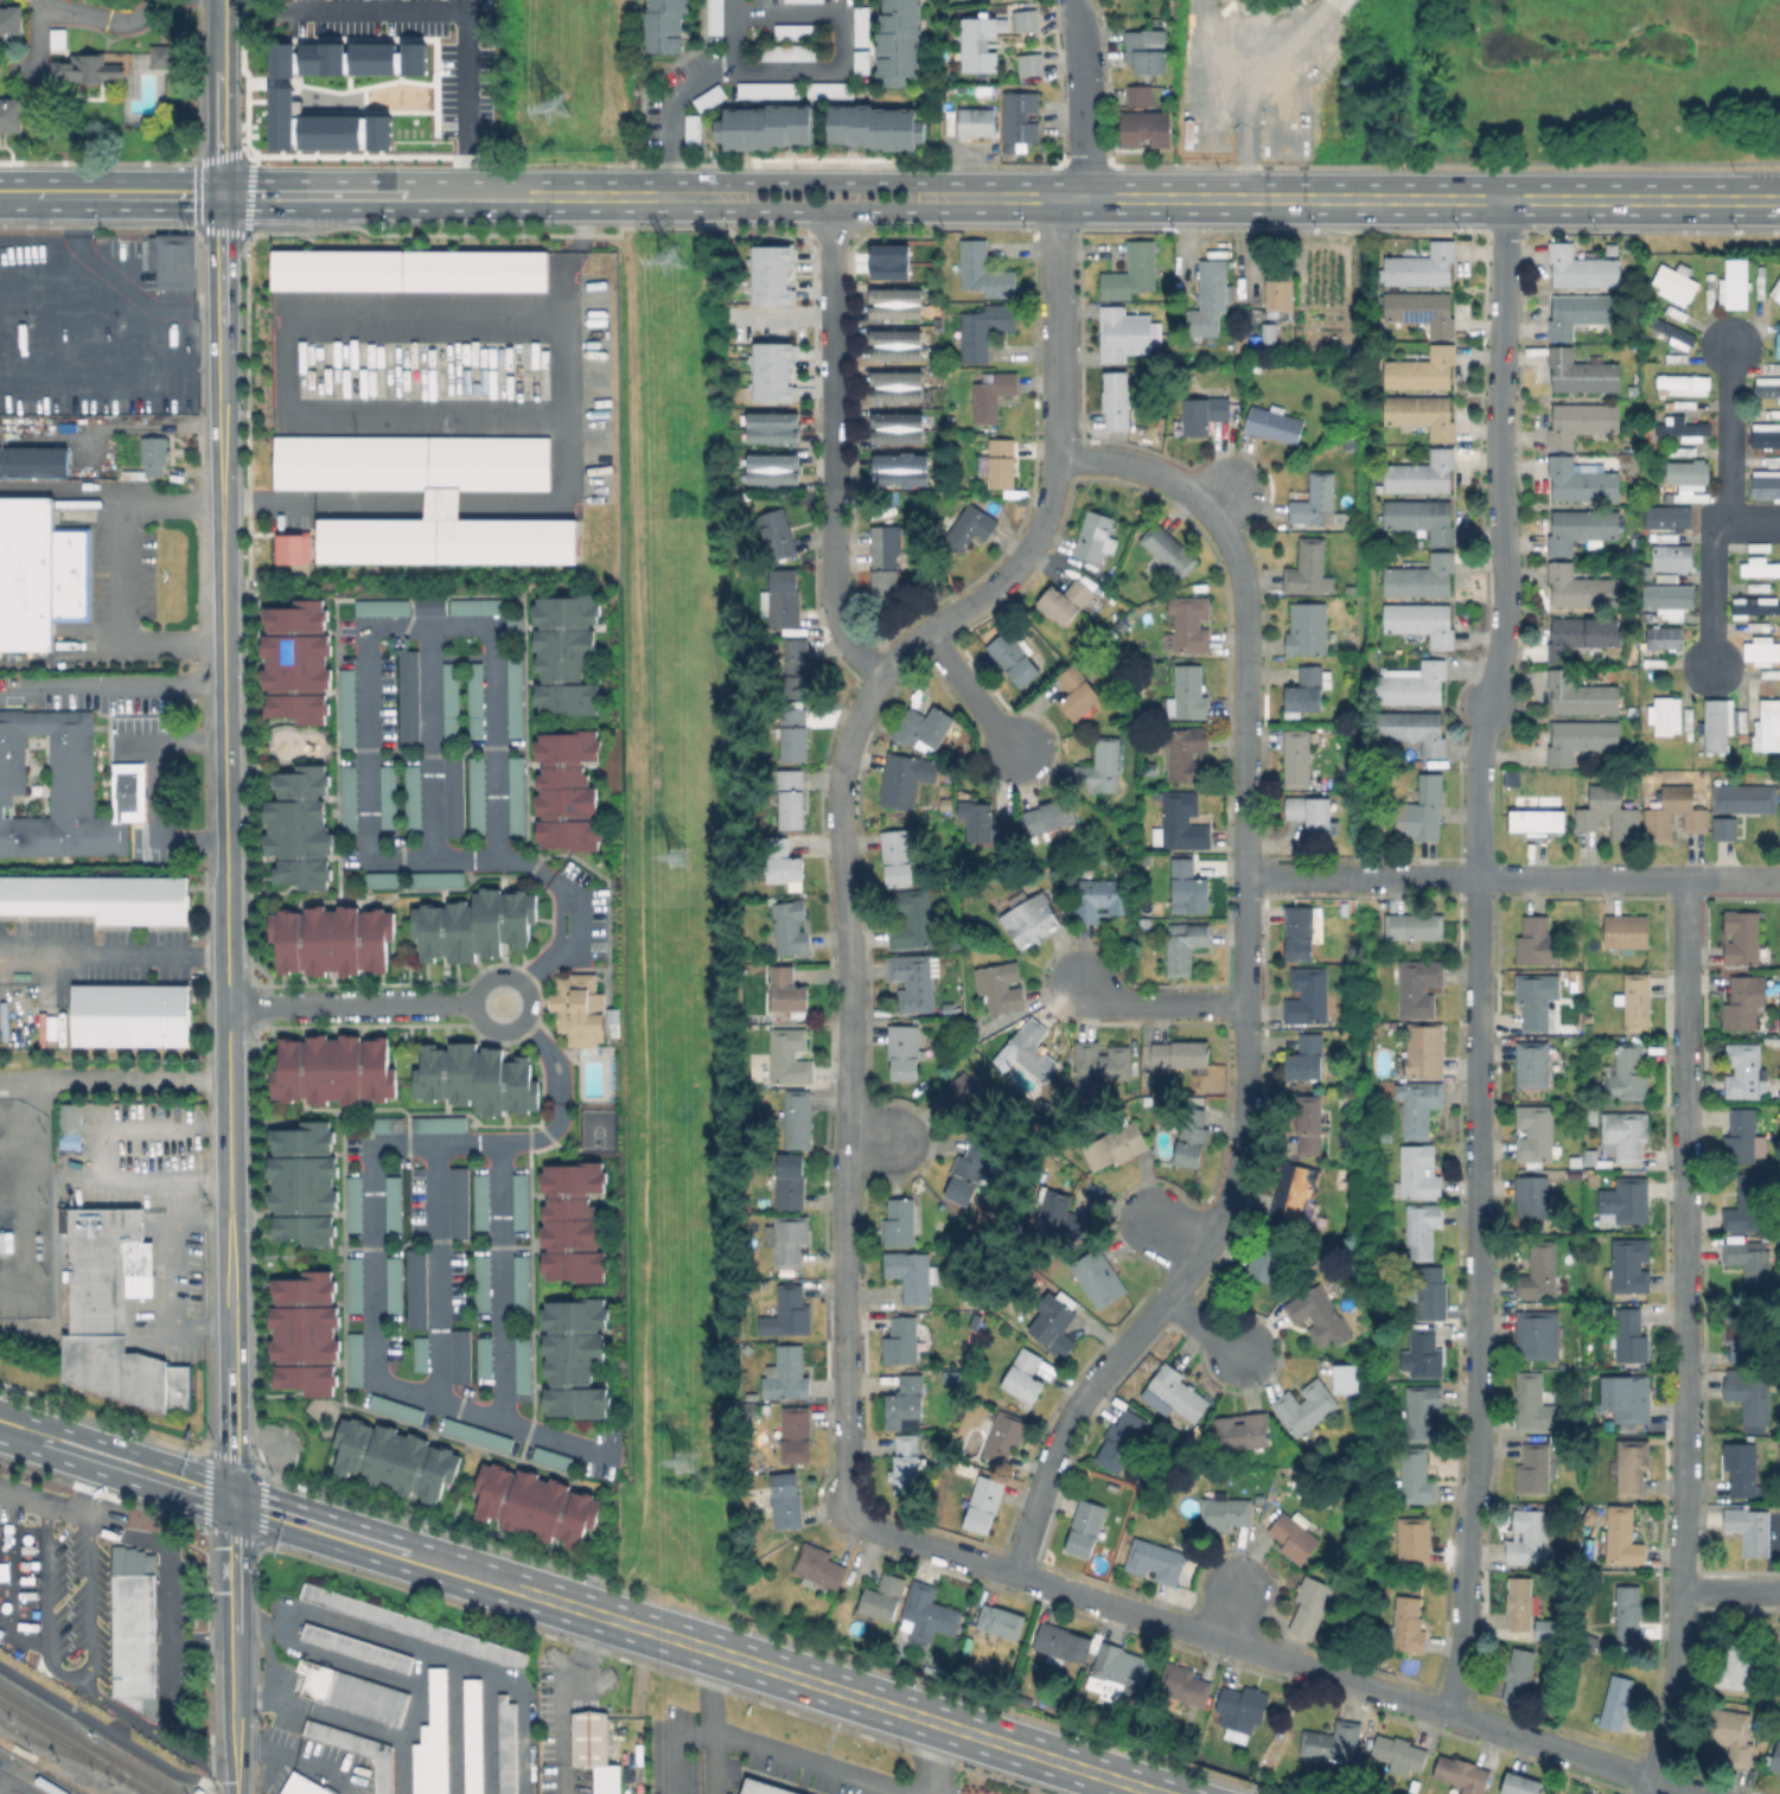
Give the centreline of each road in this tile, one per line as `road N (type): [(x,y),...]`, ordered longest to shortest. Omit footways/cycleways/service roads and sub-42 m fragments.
road 1 (residential): [(1055,458),(1131,466),(1172,480),(1211,504),(1239,555),(1244,1124),(1238,1167),(1205,1247),(1086,1386),(1063,1426),(1012,1571)]
road 2 (residential): [(1055,458),(1028,551),(879,673),(843,748),(837,791),(851,1061),(841,1200),(843,1476),(847,1503),(866,1524)]
road 3 (residential): [(1688,877),(1689,1502),(1678,1664),(1645,1793)]
road 4 (residential): [(1479,872),(1478,1444),(1462,1633),(1446,1709)]
road 5 (secondary): [(1779,200),(971,197)]
road 6 (secondary): [(221,194),(225,873)]
road 7 (secondary): [(1157,1793),(607,1619)]
road 8 (residential): [(1507,199),(1499,458),(1506,604),(1481,766)]
road 9 (residential): [(1246,876),(1779,877)]
road 10 (residential): [(866,1524),(1304,1661)]
road 11 (residential): [(1332,1668),(1709,1793)]
road 12 (secondary): [(607,1619),(232,1501)]
road 13 (secondary): [(229,1209),(232,1501)]
road 14 (secondary): [(695,197),(730,212),(919,211),(971,197)]
road 15 (secondary): [(971,197),(919,181),(733,183),(695,197)]
road 16 (secondary): [(499,196),(221,194)]
road 17 (residential): [(834,212),(836,487)]
road 18 (residential): [(227,1007),(500,1004)]
road 19 (residential): [(1071,198),(1057,231),(1055,458)]
road 20 (secondary): [(0,1426),(232,1501)]
road 21 (secondary): [(225,873),(228,1104)]
road 22 (secondary): [(221,194),(0,194)]
road 23 (tertiary): [(235,1706),(232,1501)]
road 24 (residential): [(1071,0),(1080,34),(1085,158),(1071,198)]
road 25 (residential): [(836,487),(841,628),(879,673)]
road 26 (secondary): [(219,0),(221,194)]
road 27 (secondary): [(674,196),(499,196)]
road 28 (residential): [(1082,982),(1116,1002),(1246,1002)]
road 29 (residential): [(927,632),(1020,758)]

